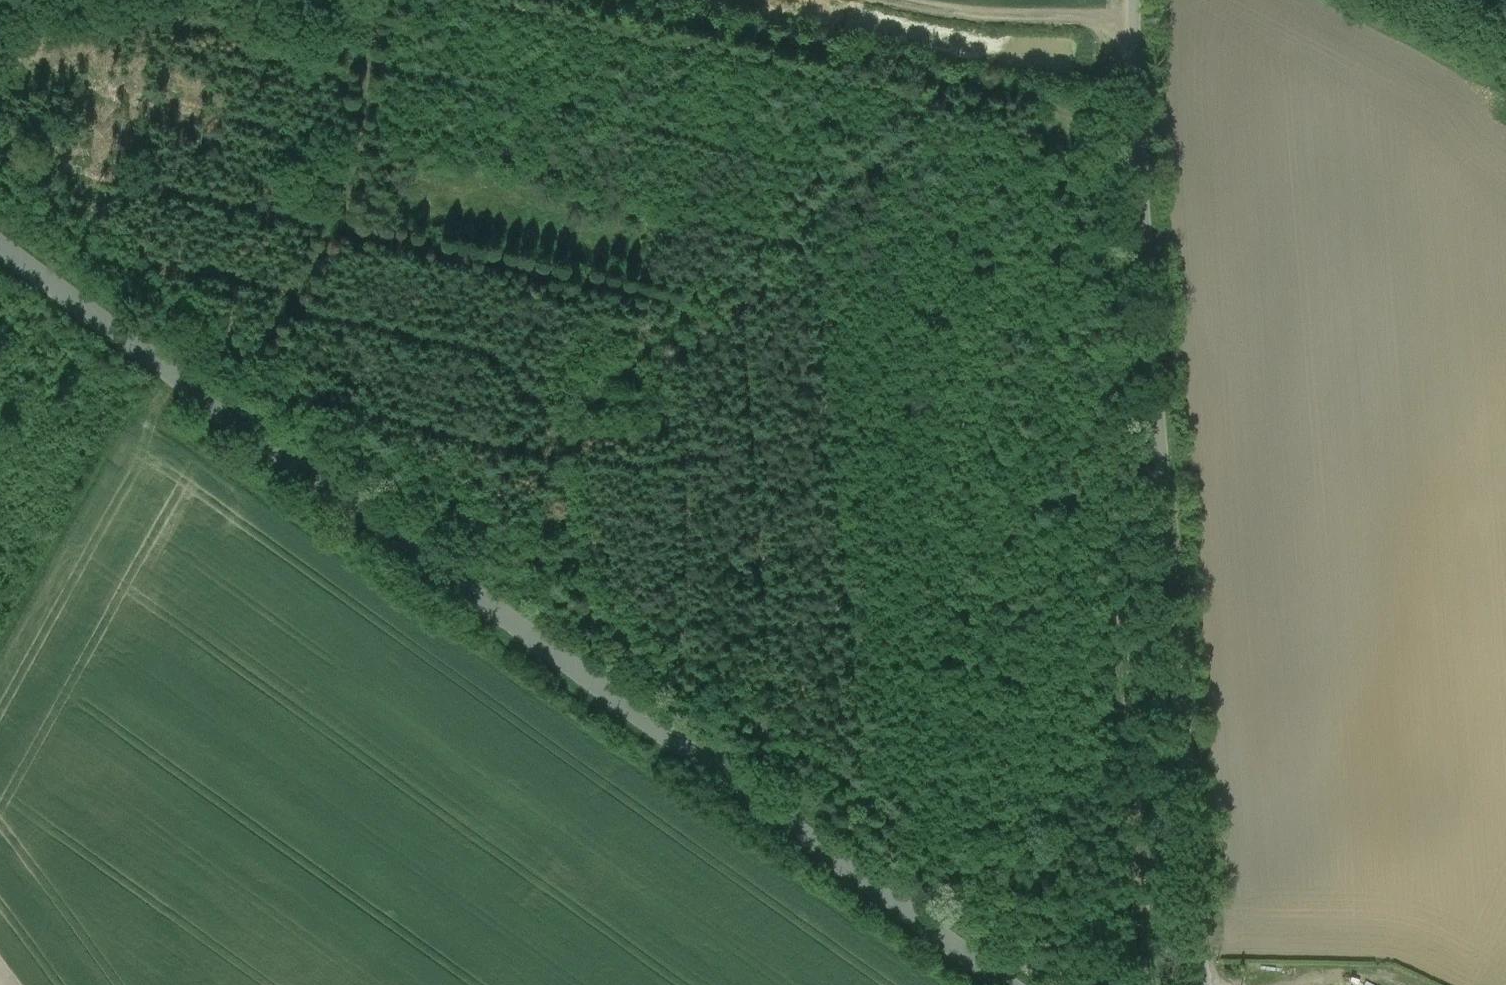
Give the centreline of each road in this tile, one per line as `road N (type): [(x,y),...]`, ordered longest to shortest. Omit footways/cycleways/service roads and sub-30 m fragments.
road 1 (unclassified): [(1002,984),(0,263)]
road 2 (unclassified): [(1133,0),(1202,984)]

